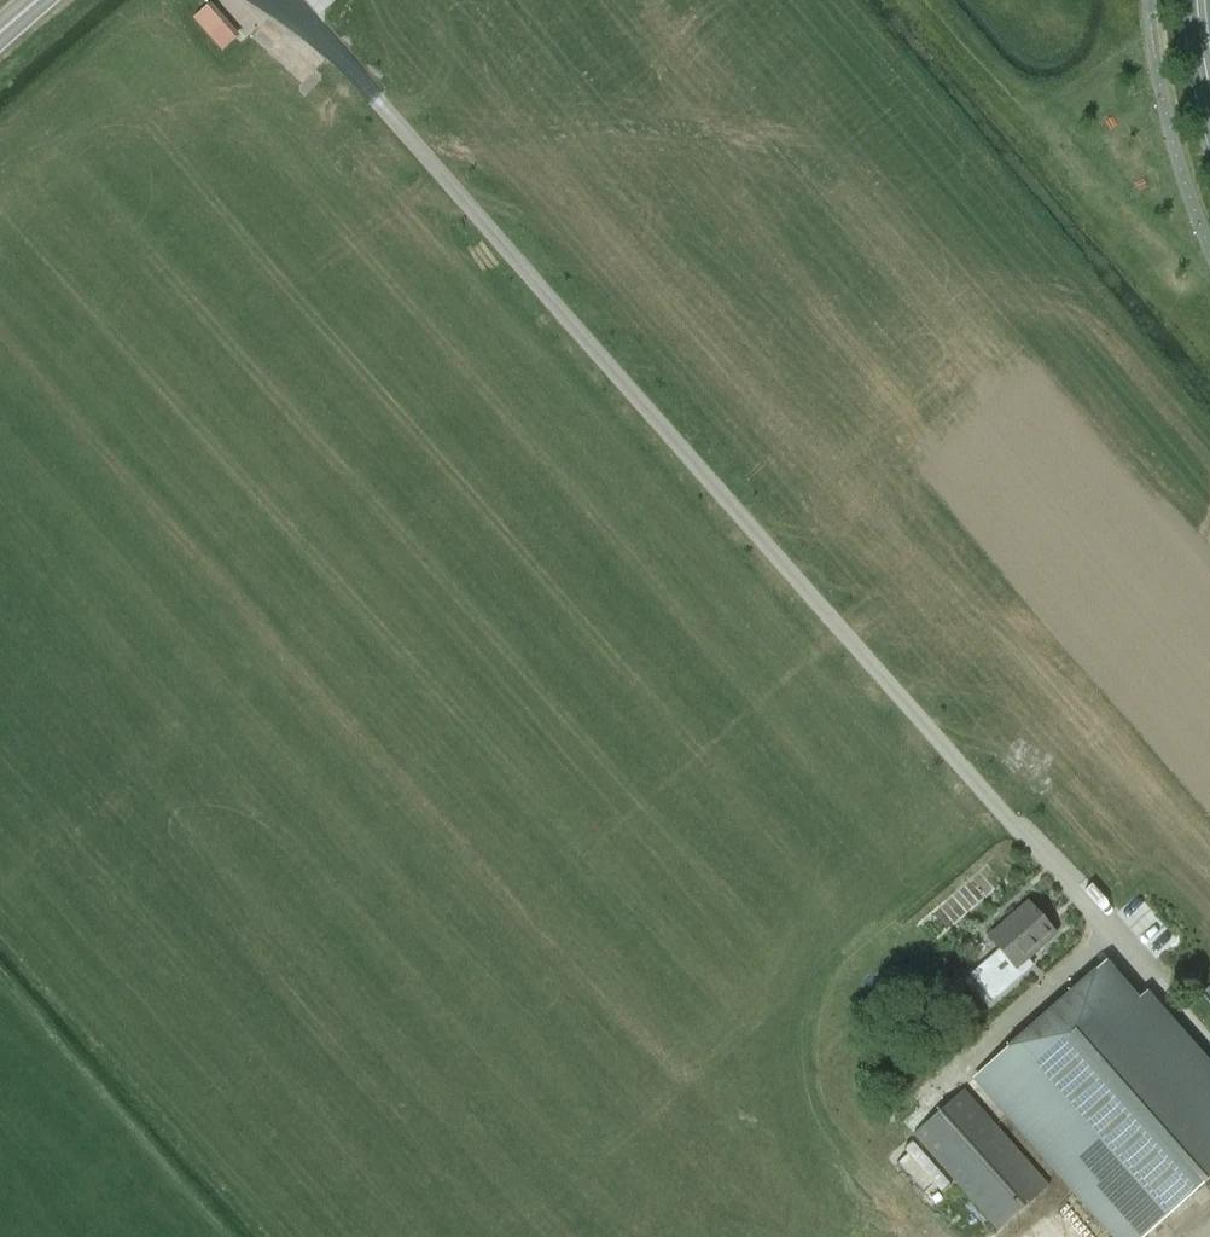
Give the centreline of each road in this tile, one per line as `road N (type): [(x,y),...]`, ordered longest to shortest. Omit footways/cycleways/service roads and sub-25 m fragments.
road 1 (tertiary): [(1188,0),(1209,124)]

